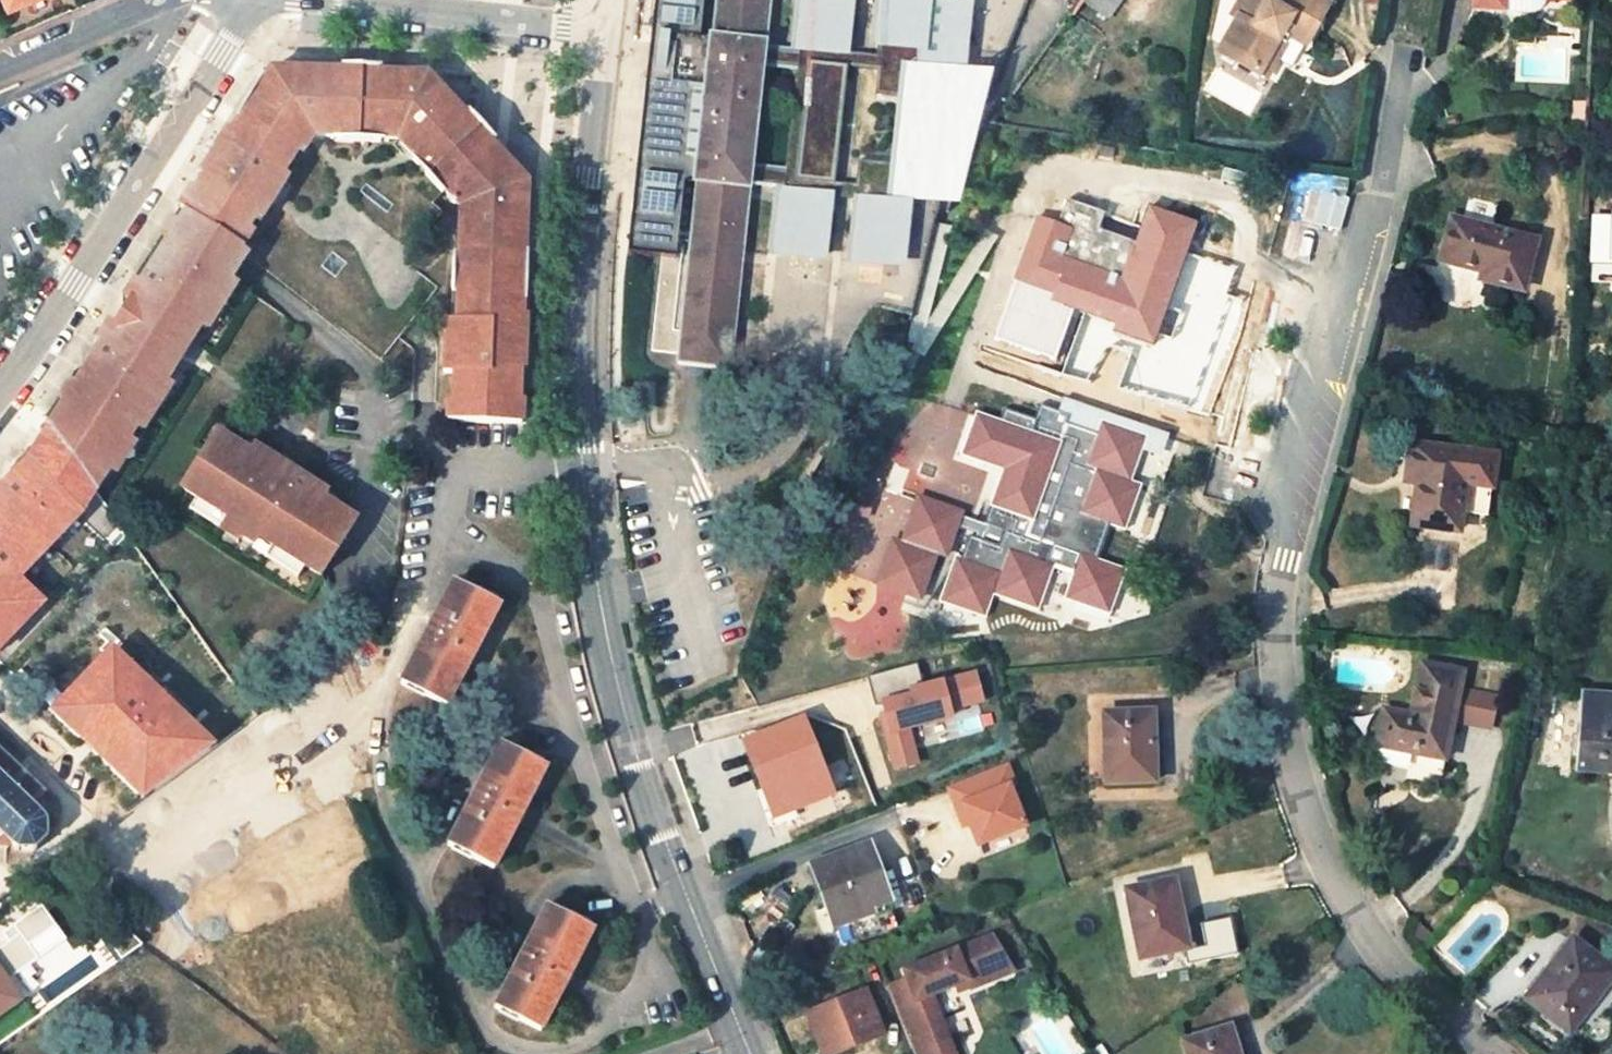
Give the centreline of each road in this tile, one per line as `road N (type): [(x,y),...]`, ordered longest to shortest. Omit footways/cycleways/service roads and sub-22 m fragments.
road 1 (residential): [(1405,60),(1378,203),(1358,231),(1282,497),(1290,531),(1279,733),(1341,894),(1483,1053)]
road 2 (primary): [(752,1053),(637,752),(588,526),(579,328),(606,28)]
road 3 (unclassified): [(0,392),(249,0)]
road 4 (unclassified): [(336,0),(606,28)]
road 5 (unclassified): [(158,0),(0,70)]

